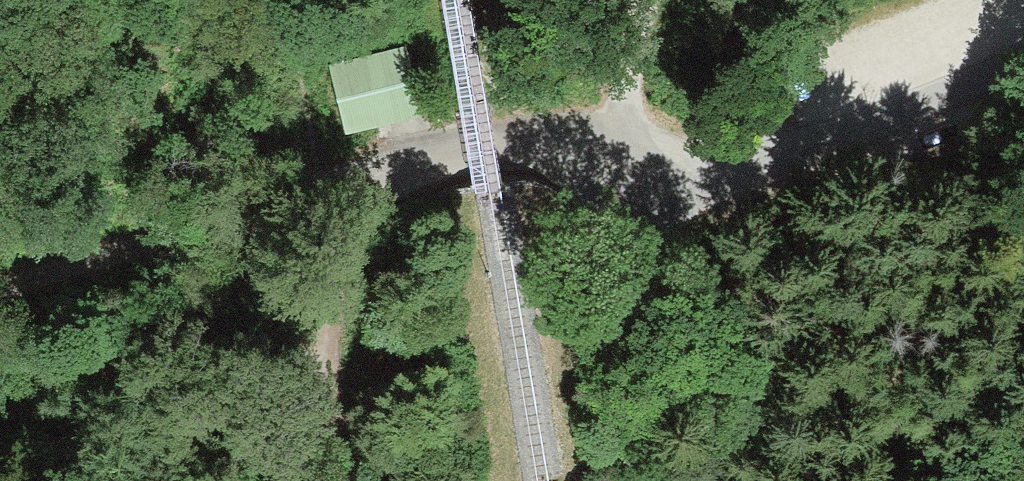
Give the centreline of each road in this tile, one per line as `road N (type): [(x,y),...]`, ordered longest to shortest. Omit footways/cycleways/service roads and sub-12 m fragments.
road 1 (track): [(0,282),(401,146)]
road 2 (track): [(622,150),(699,156),(1023,51)]
road 3 (track): [(279,480),(401,146)]
road 4 (track): [(648,480),(622,150)]
road 5 (track): [(401,146),(622,150)]
road 6 (track): [(647,0),(622,150)]

